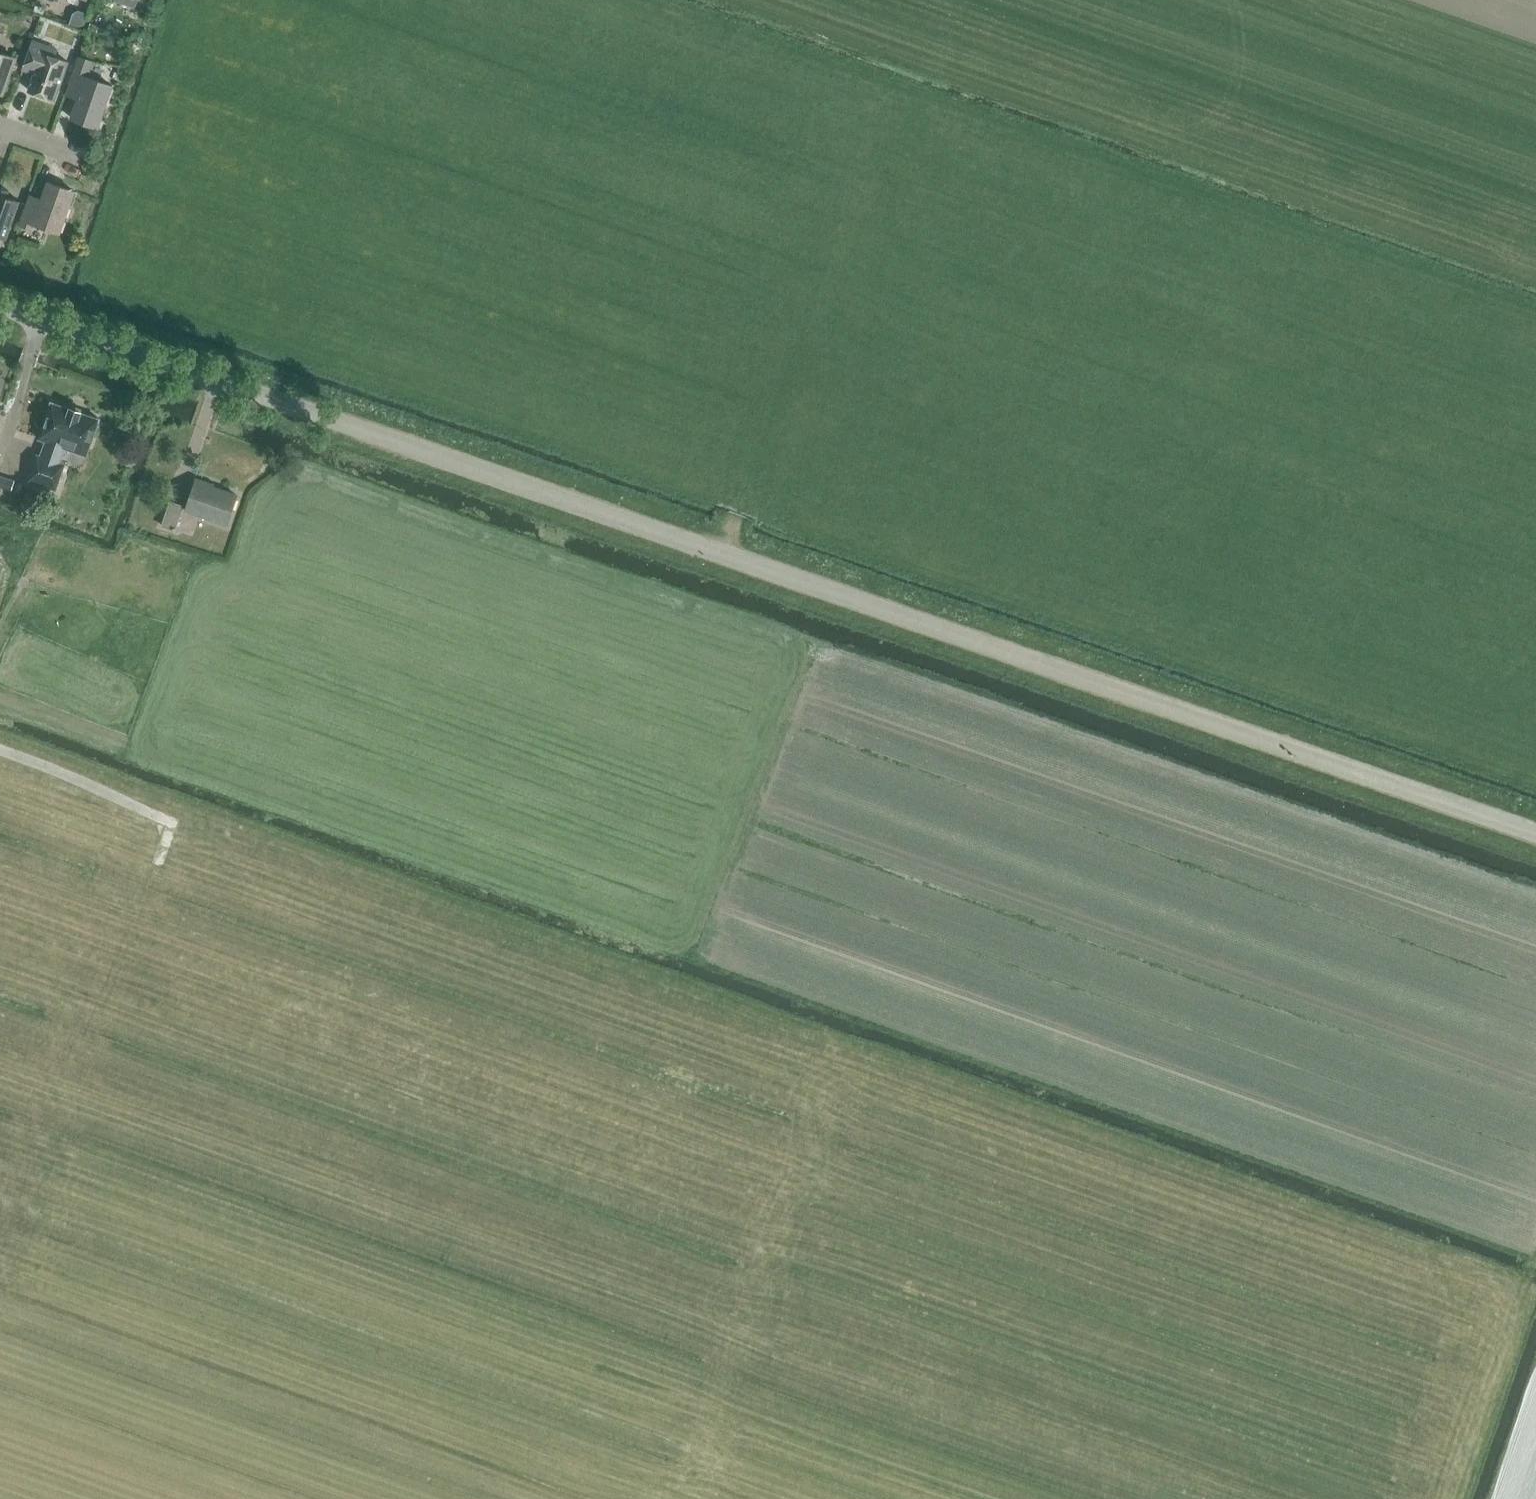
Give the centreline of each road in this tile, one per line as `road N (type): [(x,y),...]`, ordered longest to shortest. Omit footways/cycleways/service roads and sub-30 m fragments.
road 1 (tertiary): [(1535,833),(0,305)]

